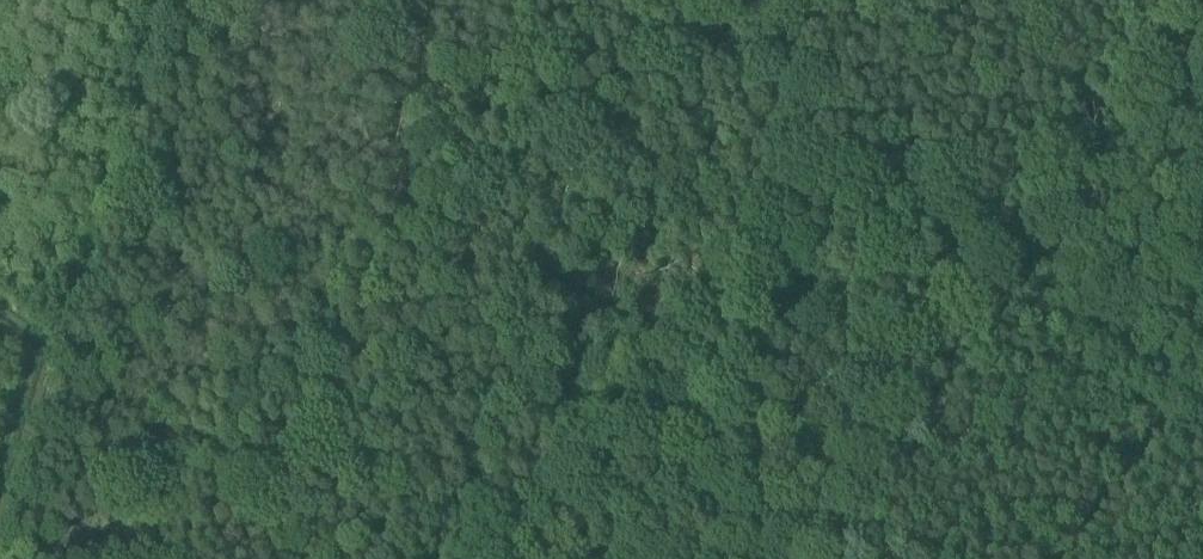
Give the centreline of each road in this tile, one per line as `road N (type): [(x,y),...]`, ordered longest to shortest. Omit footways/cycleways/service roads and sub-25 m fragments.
road 1 (track): [(56,342),(0,514)]

